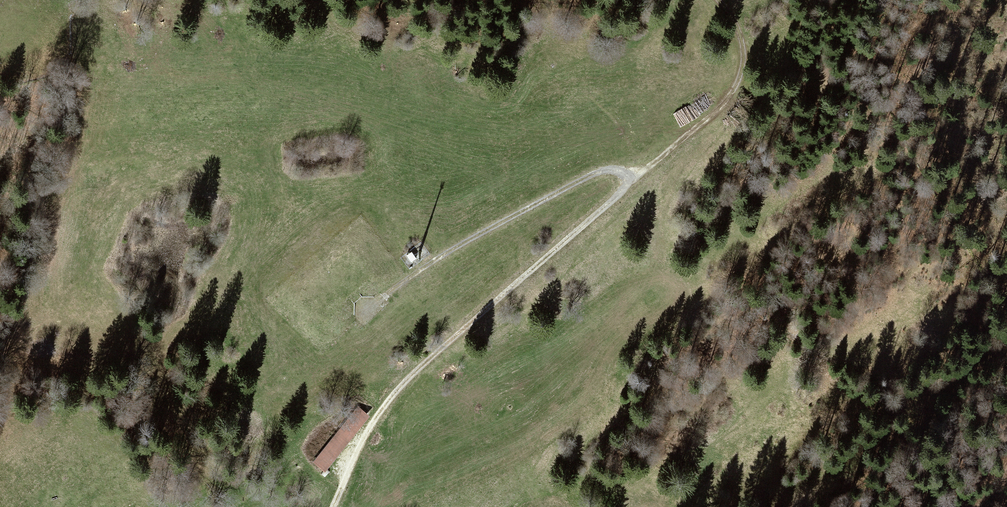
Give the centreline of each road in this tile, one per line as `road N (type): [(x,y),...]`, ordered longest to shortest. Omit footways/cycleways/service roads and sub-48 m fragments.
road 1 (track): [(640,181),(390,399),(333,506)]
road 2 (track): [(363,310),(428,264),(592,175),(619,172),(640,181)]
road 3 (track): [(715,0),(744,44),(744,69),(732,94),(640,181)]

